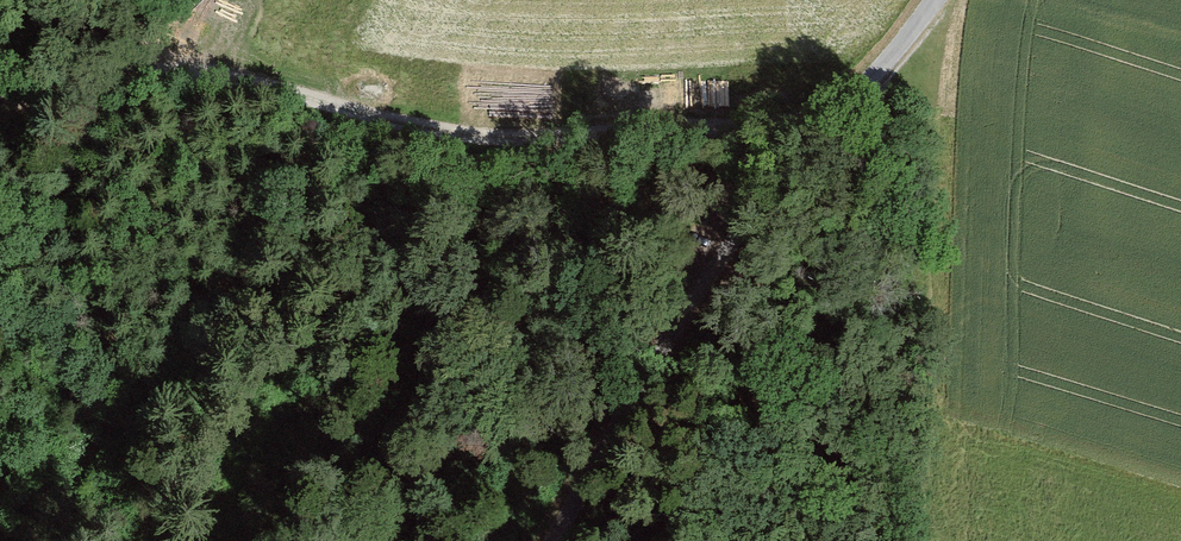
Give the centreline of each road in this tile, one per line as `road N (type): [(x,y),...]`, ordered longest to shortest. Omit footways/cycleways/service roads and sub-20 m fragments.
road 1 (track): [(135,0),(178,75),(462,133),(607,134),(775,112),(863,90)]
road 2 (unclassified): [(552,540),(604,440),(733,239),(934,0)]
road 3 (track): [(178,75),(0,92)]

